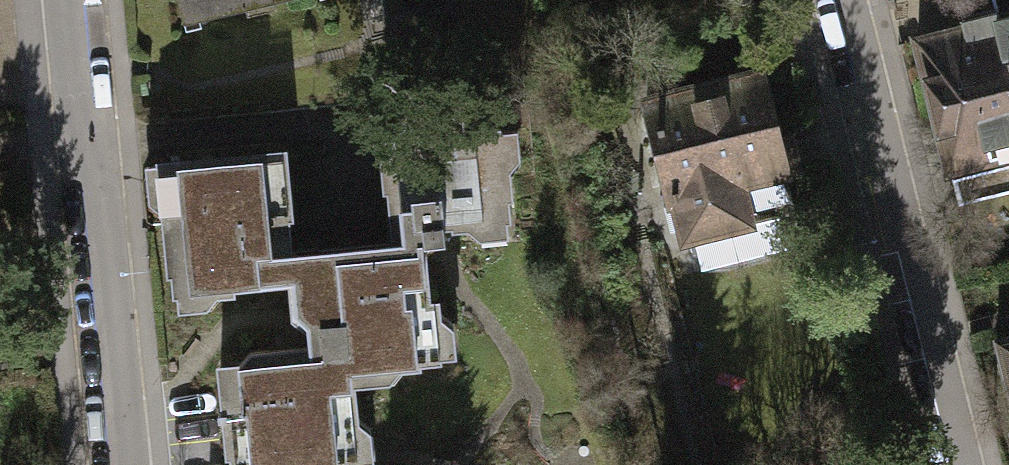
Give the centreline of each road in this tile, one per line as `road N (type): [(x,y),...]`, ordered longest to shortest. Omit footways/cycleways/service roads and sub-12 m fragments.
road 1 (residential): [(952,464),(836,0)]
road 2 (residential): [(111,464),(67,0)]

